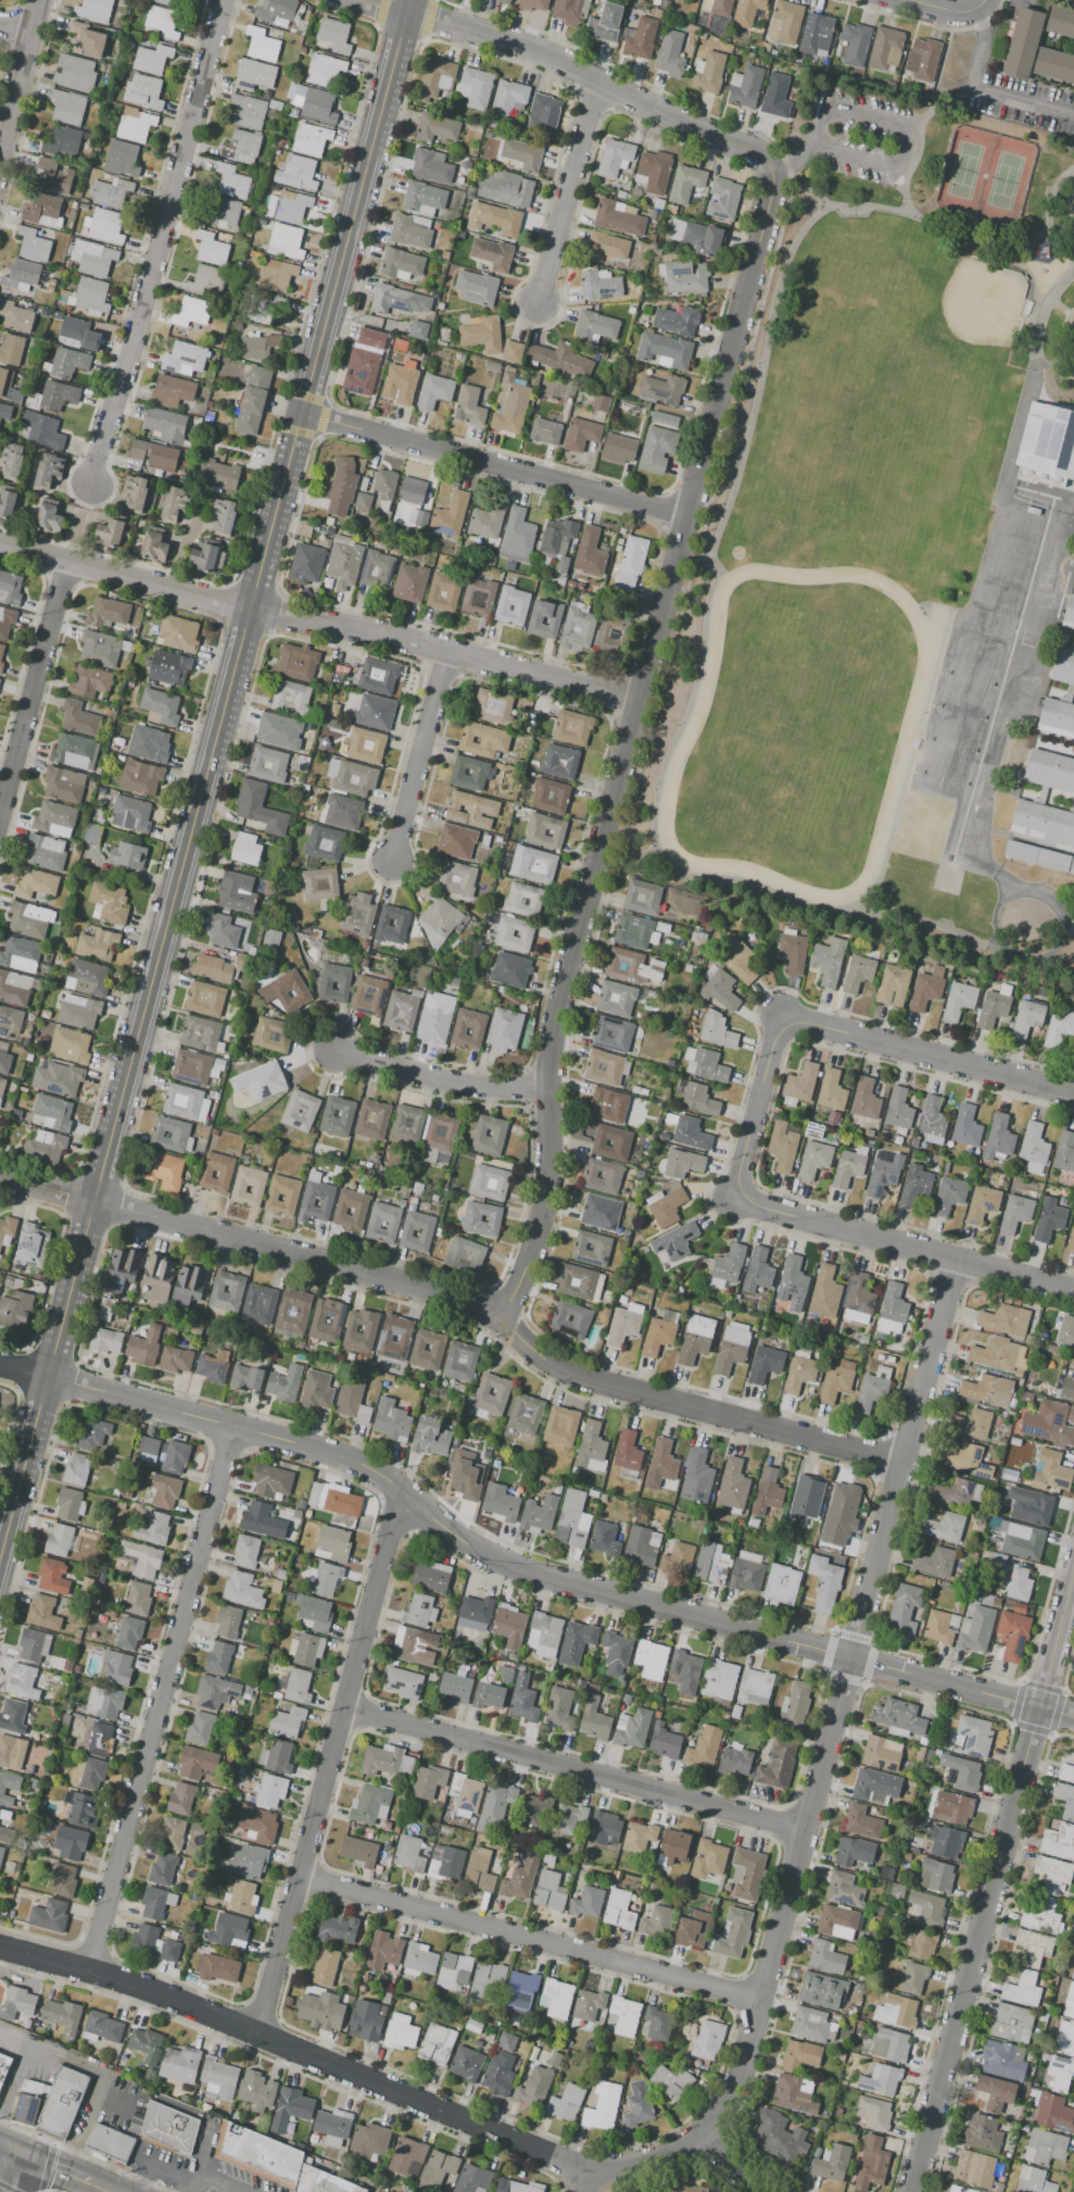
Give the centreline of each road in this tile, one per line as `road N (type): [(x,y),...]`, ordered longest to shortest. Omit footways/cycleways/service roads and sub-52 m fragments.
road 1 (tertiary): [(0,1556),(413,0)]
road 2 (residential): [(500,1319),(547,1197),(552,1025),(775,174)]
road 3 (residential): [(48,1378),(359,1463),(487,1556),(529,1575),(1073,1716)]
road 4 (residential): [(704,2129),(737,2083),(761,2002),(955,1258)]
road 5 (residential): [(96,1201),(451,1294),(577,1377),(901,1462)]
road 6 (residential): [(0,1948),(141,1988),(585,2169),(652,2162),(704,2129),(765,2191)]
road 7 (residential): [(907,2191),(1073,1561)]
road 8 (residential): [(88,1972),(230,1427)]
road 9 (residential): [(255,2034),(400,1491)]
road 10 (residential): [(89,483),(221,0)]
road 11 (residential): [(341,1709),(805,1832)]
road 12 (residential): [(298,1876),(761,2002)]
road 13 (residential): [(409,15),(510,42),(597,78),(720,141),(766,155),(775,174)]
road 14 (residential): [(301,413),(688,516)]
road 15 (residential): [(250,609),(637,698)]
road 16 (residential): [(730,1202),(1073,1289)]
road 17 (residential): [(780,1015),(1073,1094)]
road 18 (residential): [(0,826),(70,562)]
road 19 (residential): [(250,609),(0,544)]
road 20 (residential): [(538,306),(597,78)]
road 21 (residential): [(548,1088),(435,1079),(333,1049)]
road 22 (residential): [(391,862),(446,654)]
road 23 (residential): [(730,1202),(780,1015)]
road 24 (residential): [(0,144),(37,0)]

